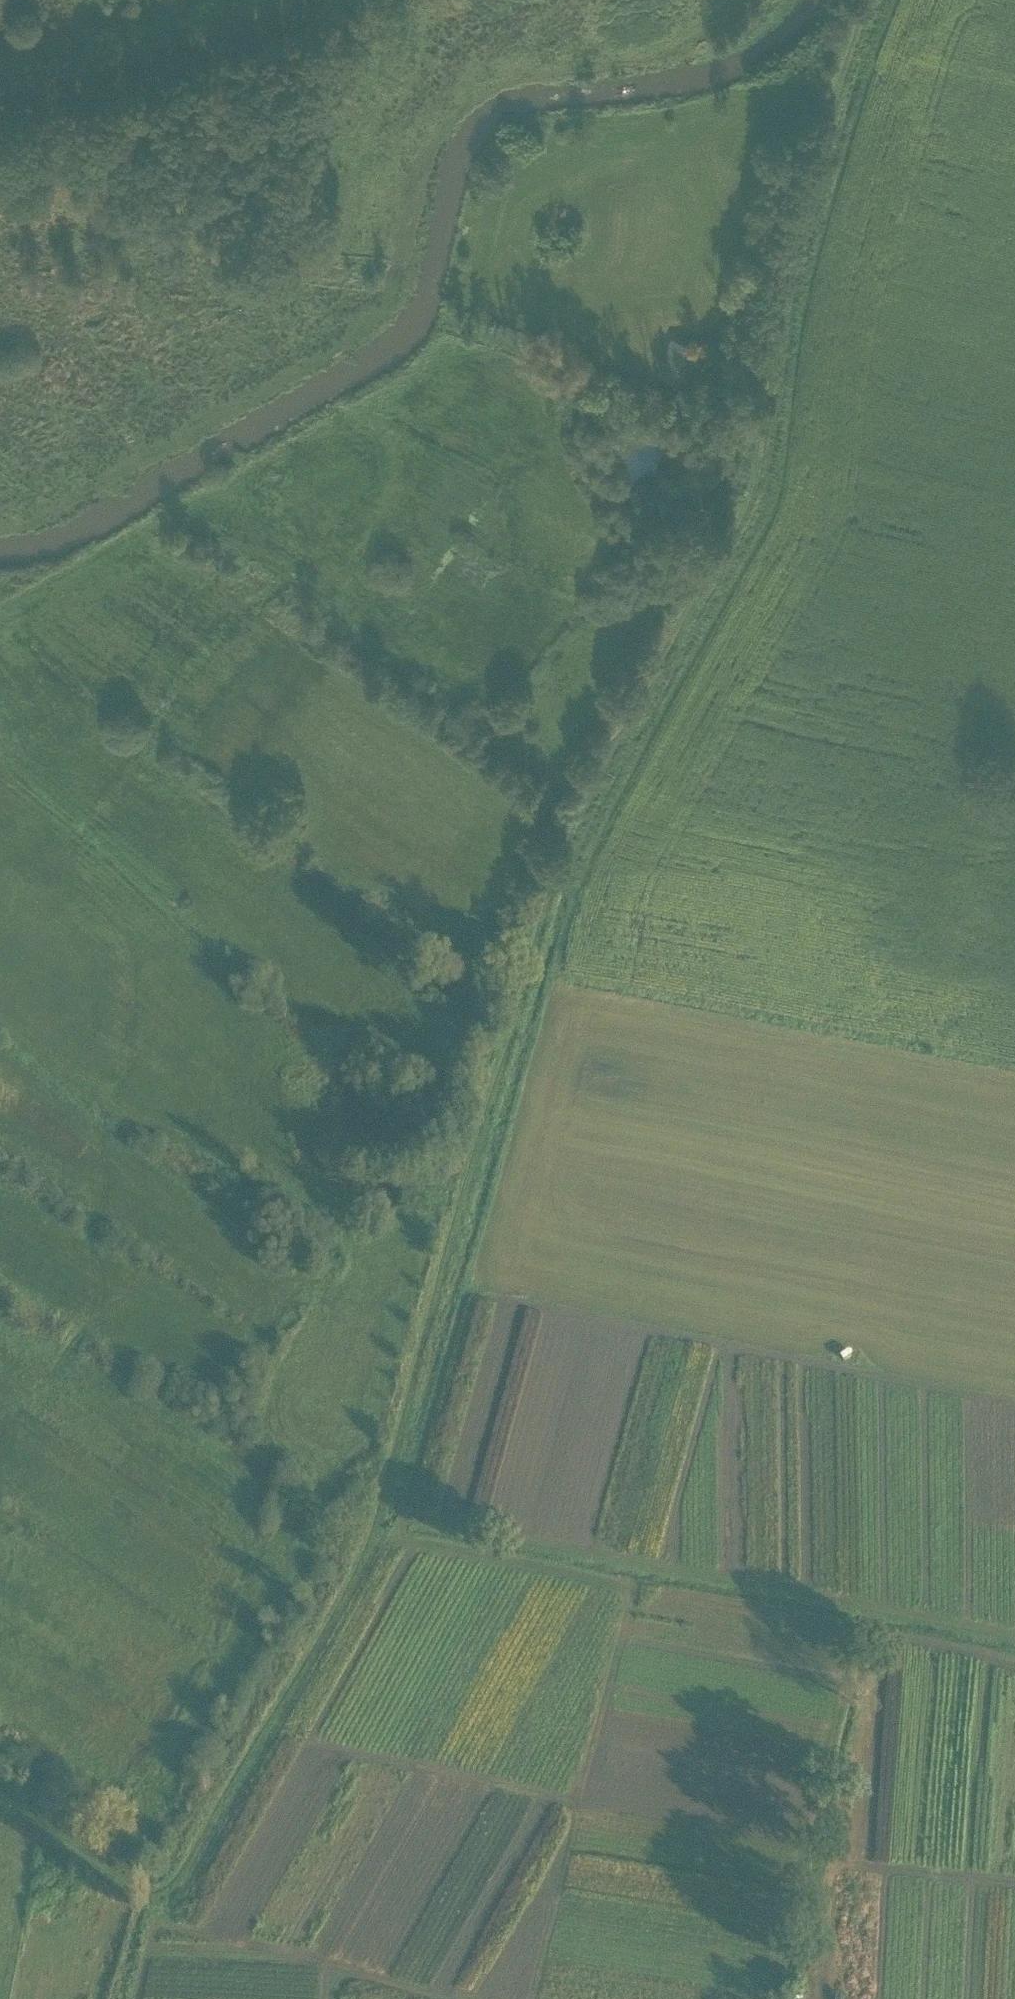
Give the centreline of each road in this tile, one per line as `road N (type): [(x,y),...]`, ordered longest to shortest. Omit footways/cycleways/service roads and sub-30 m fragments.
road 1 (track): [(875,0),(778,284),(747,498),(560,858),(355,1577),(177,1882),(143,1895),(0,1805)]

